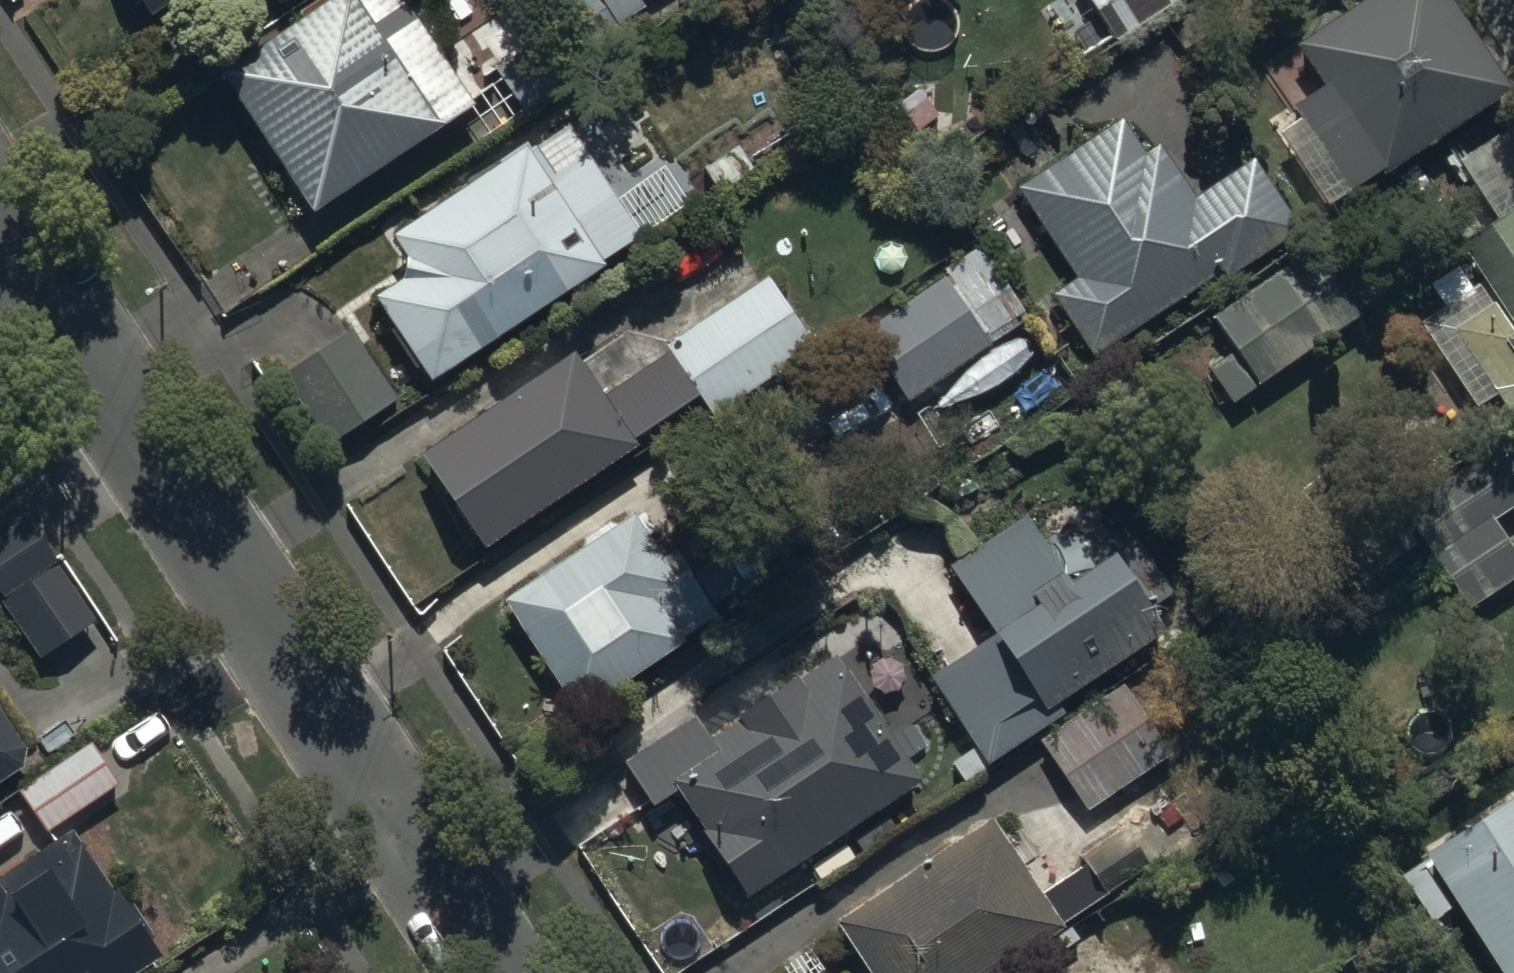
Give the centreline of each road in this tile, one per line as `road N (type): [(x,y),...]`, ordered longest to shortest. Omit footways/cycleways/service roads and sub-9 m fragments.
road 1 (residential): [(0,220),(501,972)]

